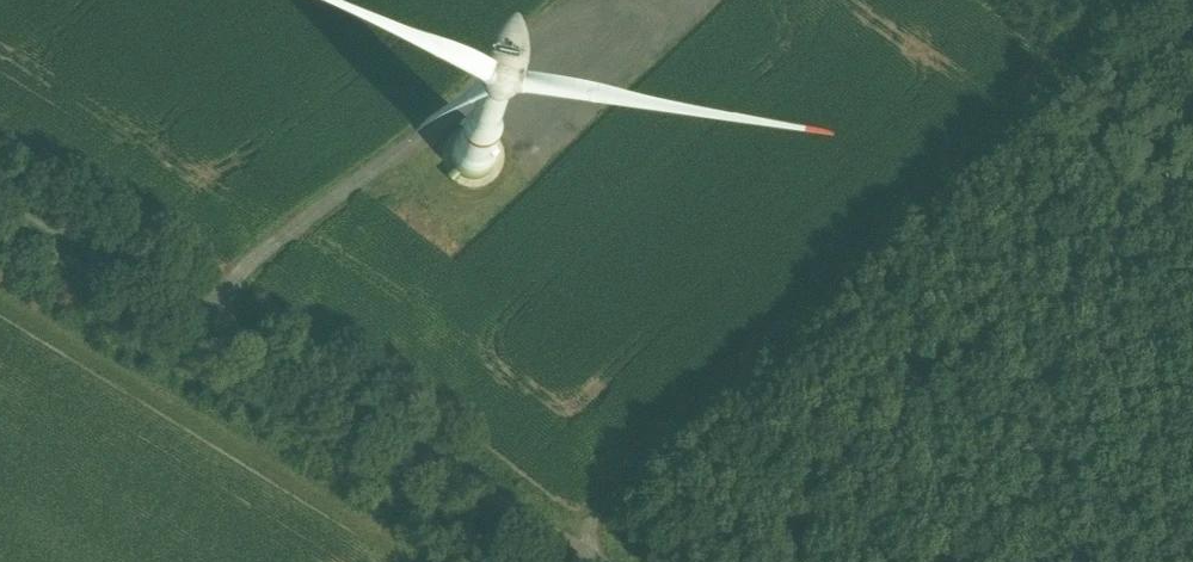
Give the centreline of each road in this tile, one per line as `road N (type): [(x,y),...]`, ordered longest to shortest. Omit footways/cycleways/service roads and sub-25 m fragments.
road 1 (track): [(551,561),(1170,0)]
road 2 (track): [(0,281),(450,561)]
road 3 (track): [(529,561),(513,522),(491,407),(390,351),(359,276),(473,157)]

